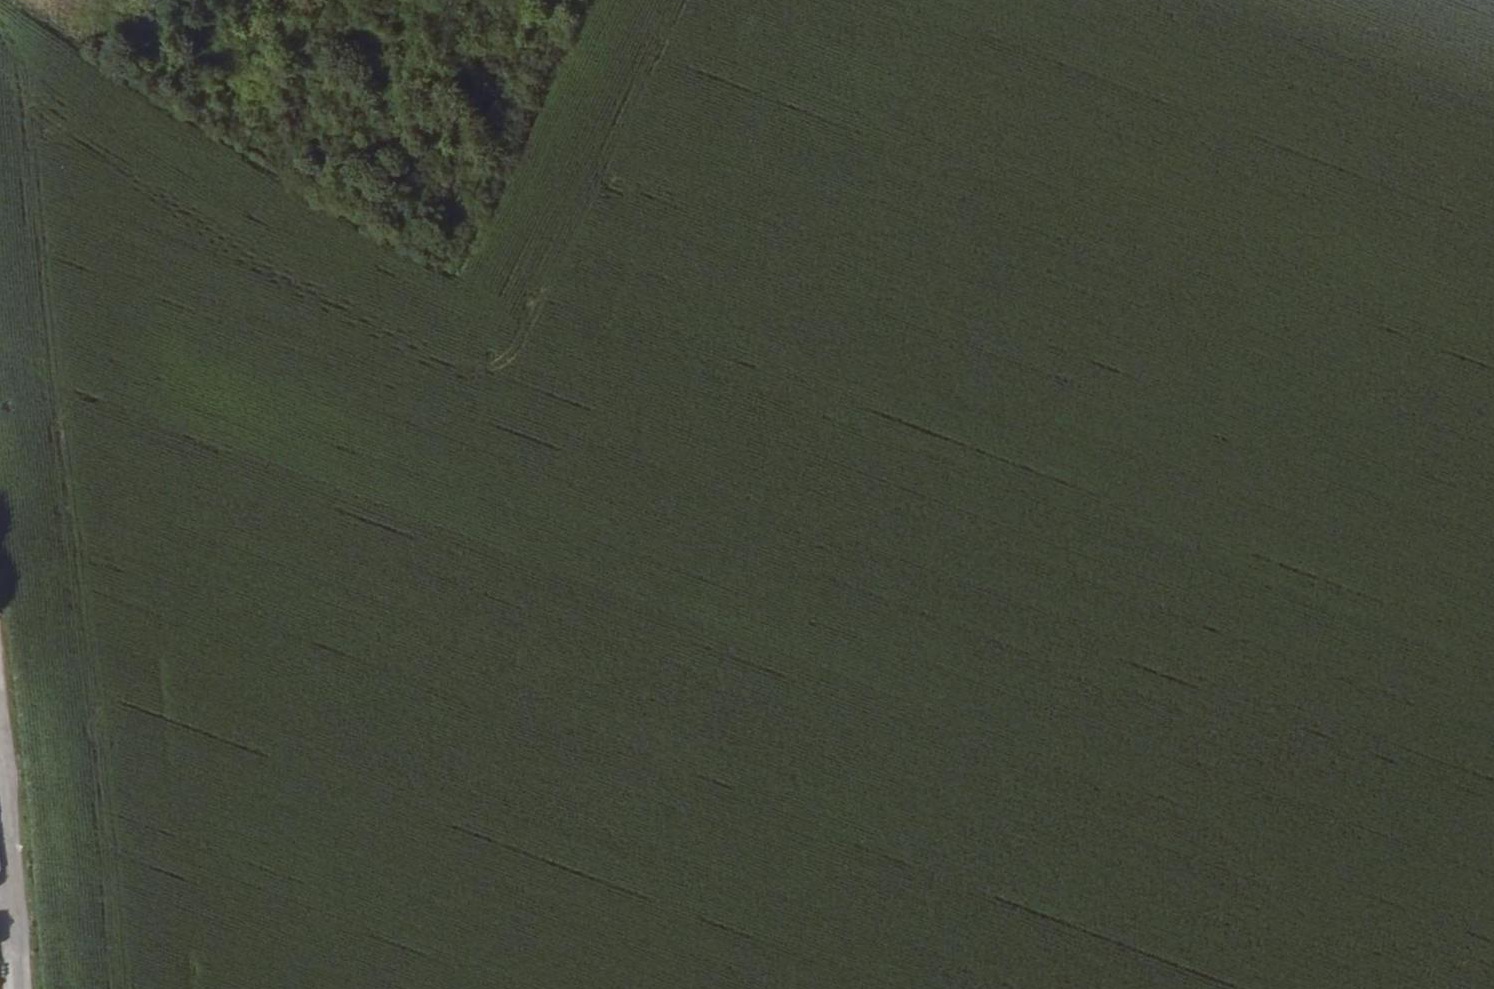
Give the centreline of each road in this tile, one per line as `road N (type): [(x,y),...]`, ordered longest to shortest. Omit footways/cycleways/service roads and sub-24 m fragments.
road 1 (residential): [(12,988),(0,863)]

